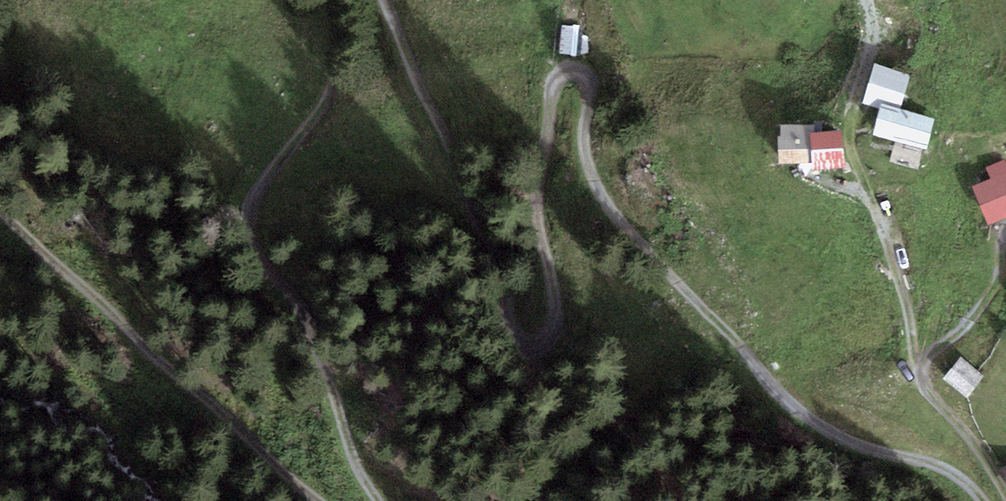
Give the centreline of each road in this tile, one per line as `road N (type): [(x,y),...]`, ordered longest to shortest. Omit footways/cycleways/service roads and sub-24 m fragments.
road 1 (track): [(385,0),(515,335),(527,345),(541,346),(553,333),(558,307),(539,216),(543,158),(550,93),(564,71),(578,71),(591,86),(593,173),(637,241),(823,425),(851,443),(955,473),(978,500)]
road 2 (track): [(395,500),(259,274),(251,214),(256,193),(329,95),(339,57),(332,0)]
road 3 (track): [(0,206),(81,306),(301,500)]
road 4 (track): [(866,0),(869,46),(851,134),(920,360)]
road 5 (track): [(1005,500),(921,383),(920,360),(970,320),(993,284),(1005,235)]

